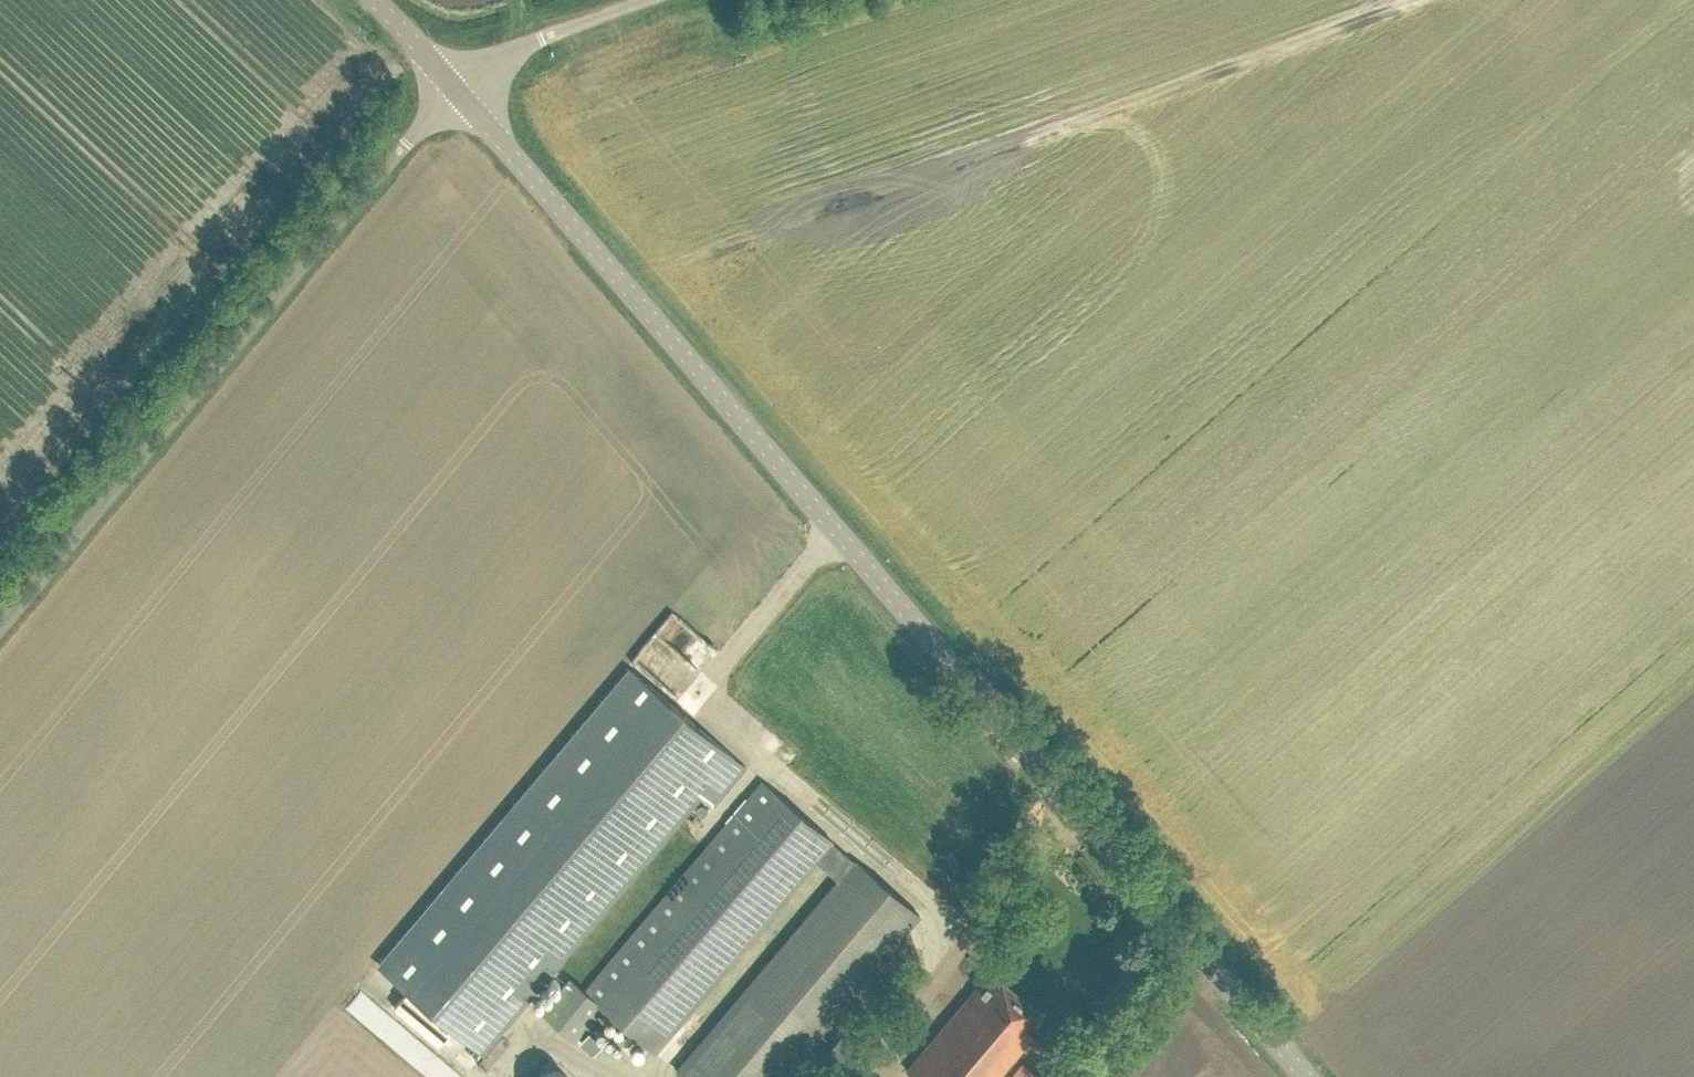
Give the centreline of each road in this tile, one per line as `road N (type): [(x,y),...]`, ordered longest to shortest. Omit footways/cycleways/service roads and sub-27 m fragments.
road 1 (tertiary): [(1310,1076),(456,87)]
road 2 (unclassified): [(0,626),(456,87)]
road 3 (unclassified): [(456,87),(521,41),(639,0)]

